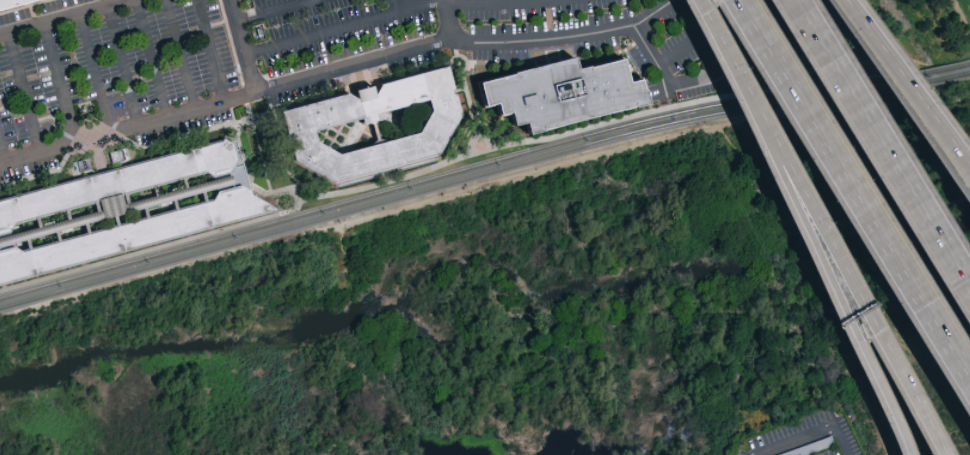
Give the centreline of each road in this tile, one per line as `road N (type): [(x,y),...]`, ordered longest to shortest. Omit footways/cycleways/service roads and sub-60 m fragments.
road 1 (motorway): [(744,0),(969,375)]
road 2 (motorway): [(969,284),(796,0)]
road 3 (motorway): [(799,202),(939,454)]
road 4 (motorway): [(799,202),(903,454)]
road 5 (motorway): [(703,0),(799,202)]
road 6 (motorway): [(951,145),(848,0)]

